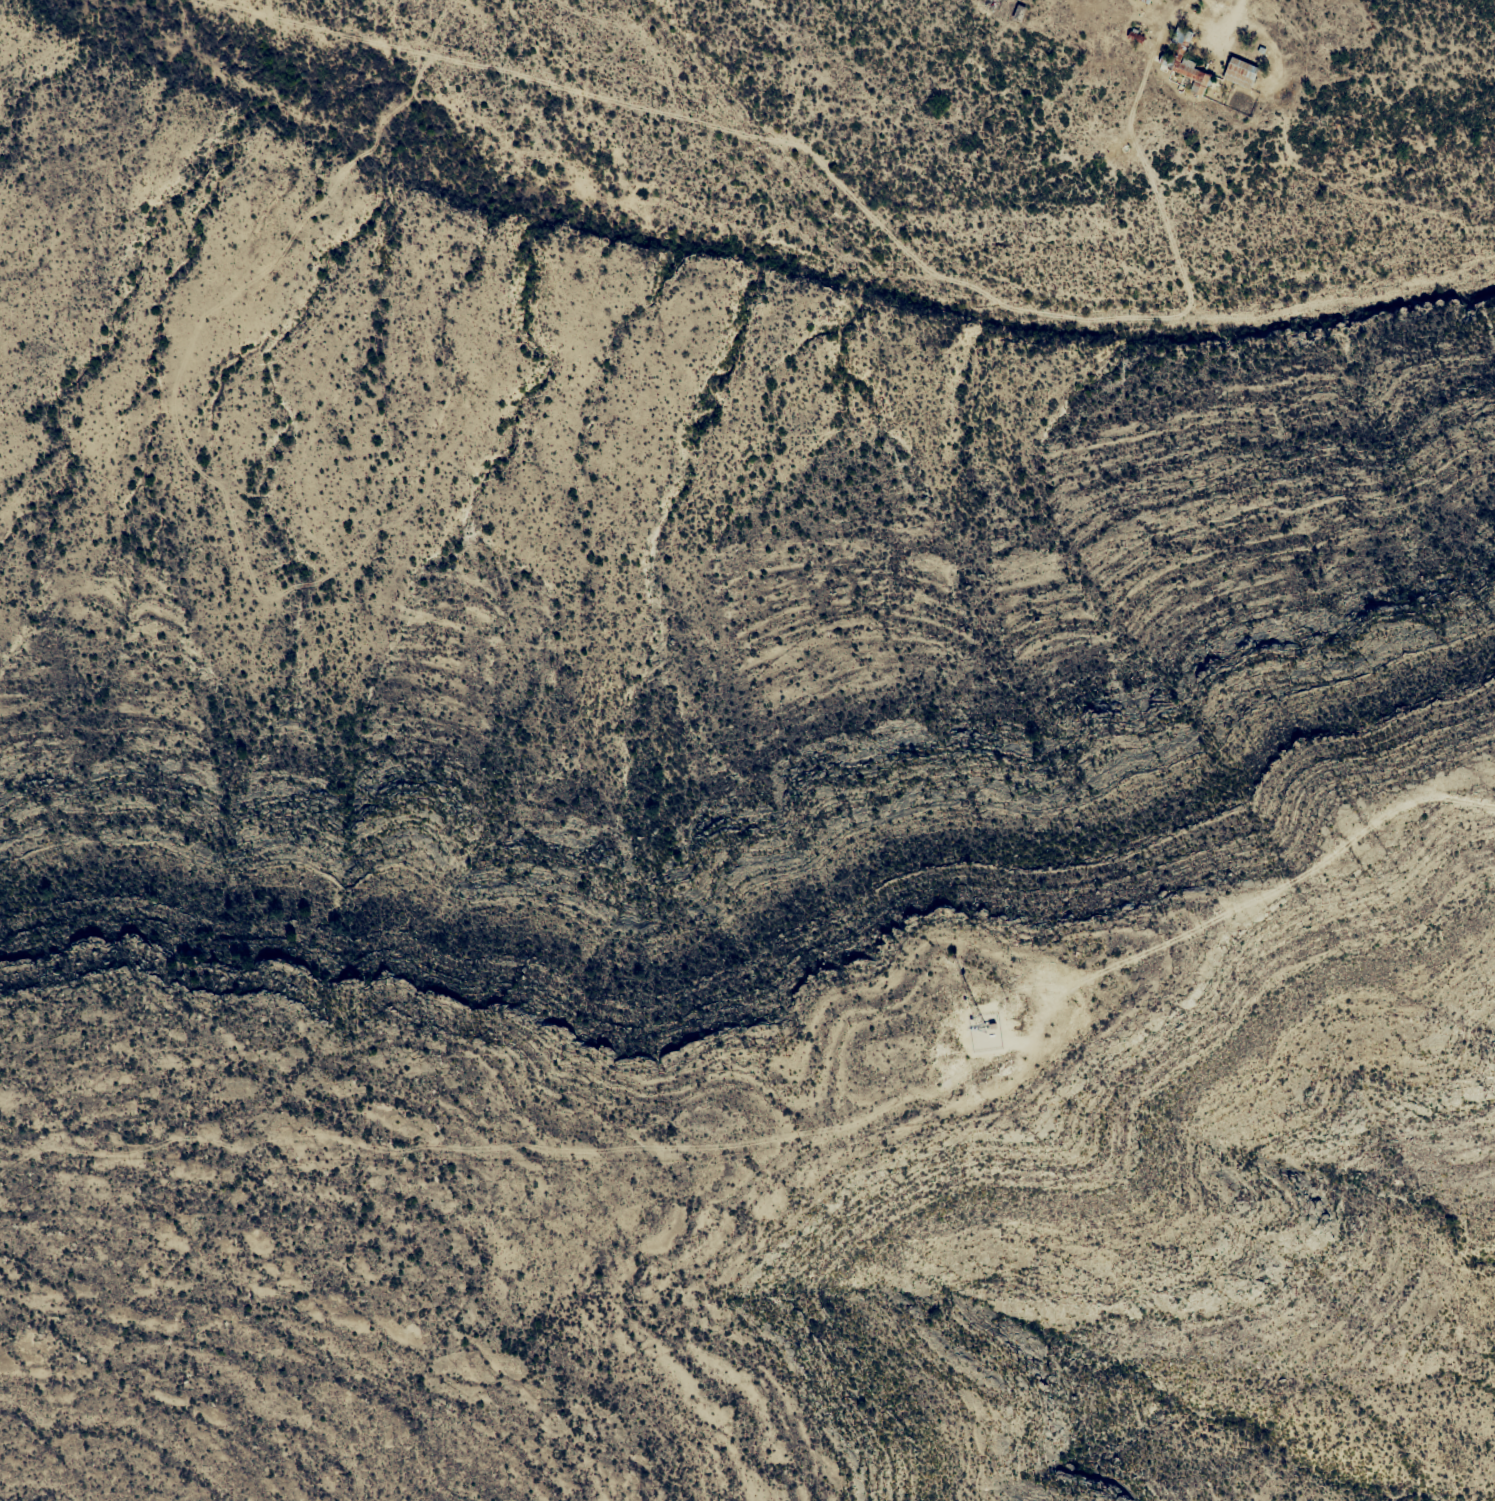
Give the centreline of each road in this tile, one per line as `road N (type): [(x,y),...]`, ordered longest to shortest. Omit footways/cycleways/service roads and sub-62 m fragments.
road 1 (track): [(0,1185),(17,1164),(48,1148),(133,1150),(191,1136),(243,1149),(313,1133),(398,1150),(740,1143),(845,1127),(901,1097),(972,1103),(1029,1066),(1041,1017),(1093,974),(1289,885),(1412,800),(1429,795),(1494,808)]

